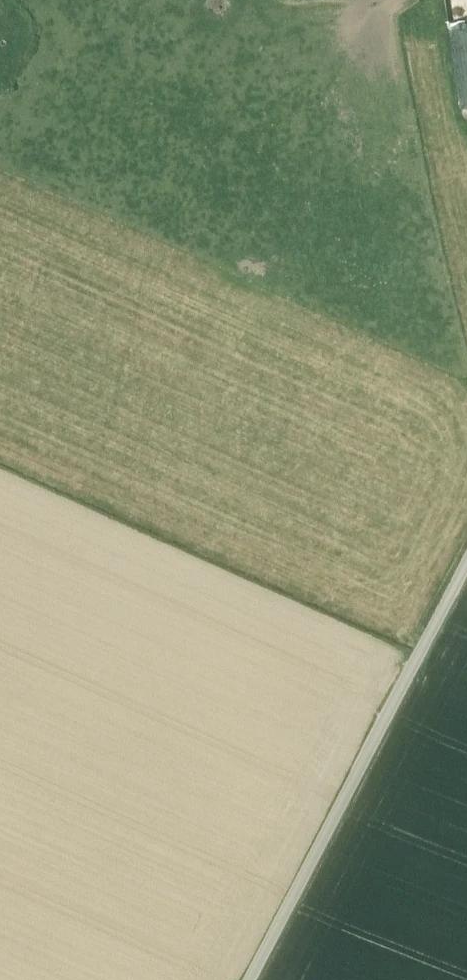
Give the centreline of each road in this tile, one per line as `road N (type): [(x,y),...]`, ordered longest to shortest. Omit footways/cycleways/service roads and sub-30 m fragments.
road 1 (unclassified): [(466,566),(249,979)]

